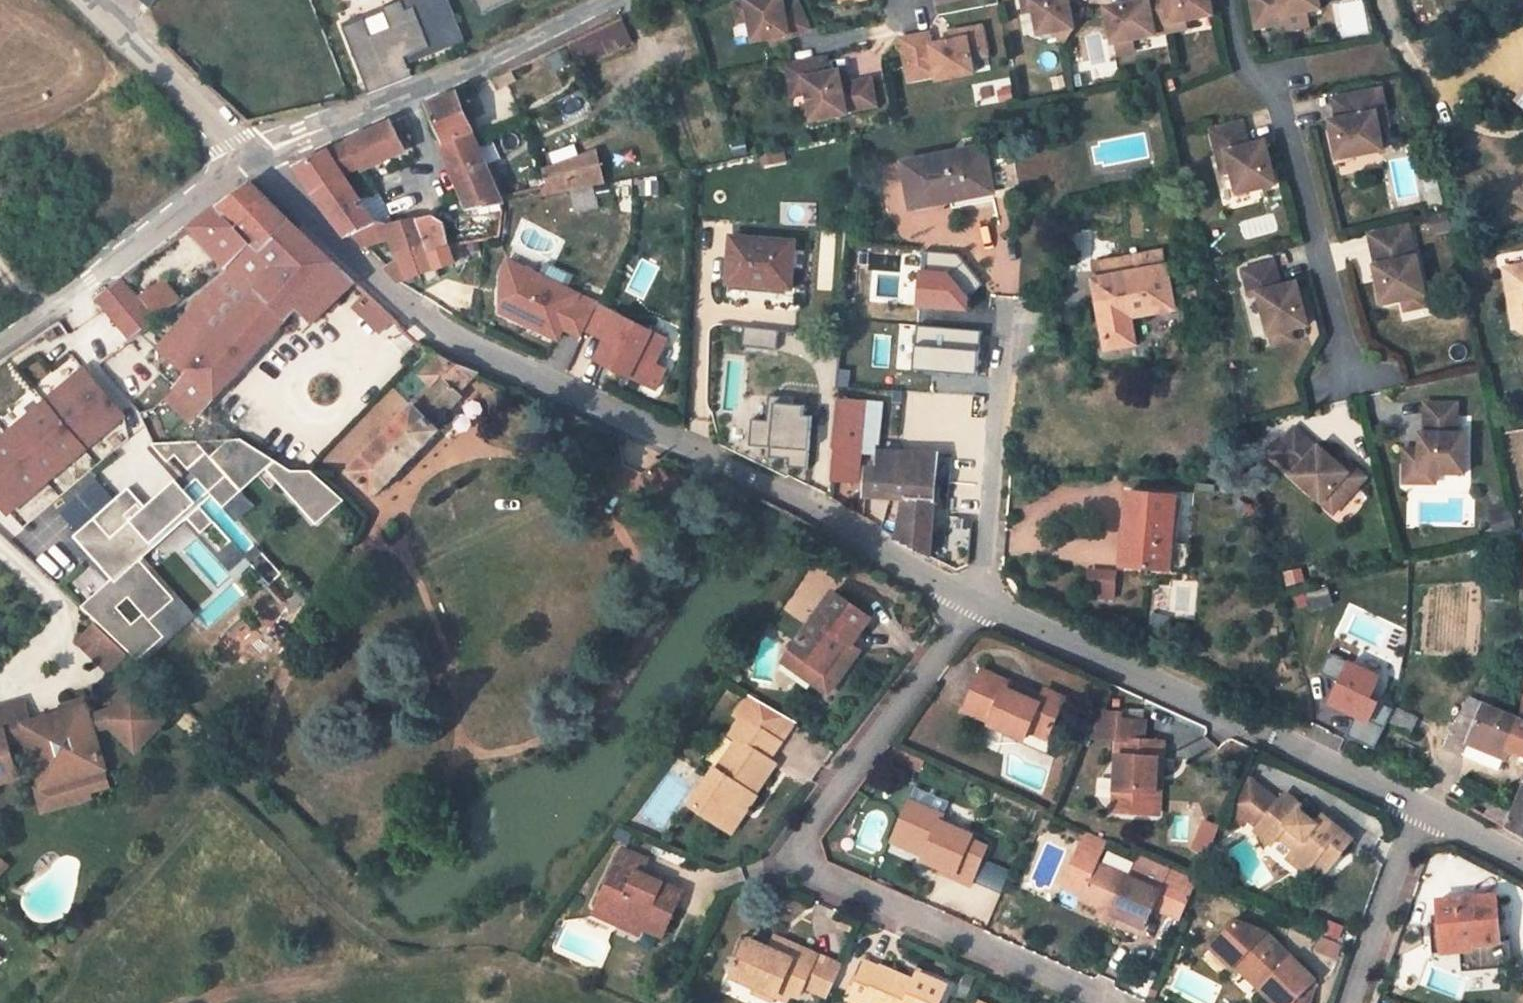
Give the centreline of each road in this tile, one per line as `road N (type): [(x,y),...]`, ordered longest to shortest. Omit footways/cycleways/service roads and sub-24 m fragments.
road 1 (residential): [(252,155),(389,293),(452,340),(815,510),(980,601)]
road 2 (residential): [(1118,1002),(810,872),(801,837),(980,601)]
road 3 (residential): [(980,601),(1420,810)]
road 4 (residential): [(1235,0),(1246,70),(1280,112),(1360,380)]
road 5 (residential): [(252,155),(498,56),(614,0)]
road 6 (residential): [(0,344),(252,155)]
road 7 (residential): [(1003,332),(980,601)]
road 8 (residential): [(87,0),(252,155)]
road 9 (residential): [(1420,810),(1352,1002)]

